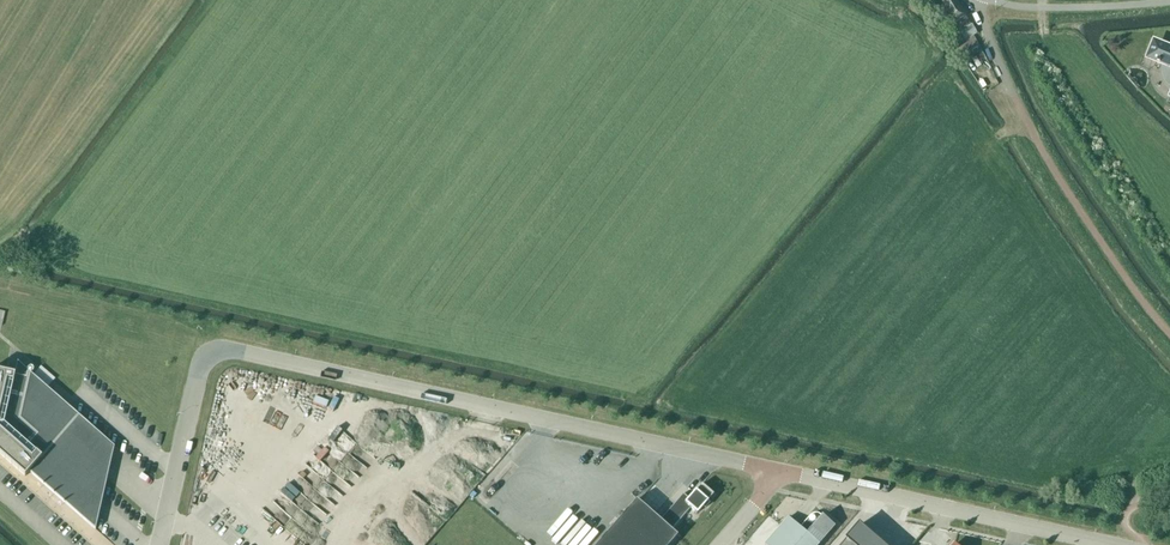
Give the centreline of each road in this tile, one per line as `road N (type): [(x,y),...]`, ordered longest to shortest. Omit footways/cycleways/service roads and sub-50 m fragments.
road 1 (unclassified): [(209,353),(221,349),(780,474)]
road 2 (unclassified): [(780,474),(1109,544)]
road 3 (unclassified): [(209,353),(160,544)]

